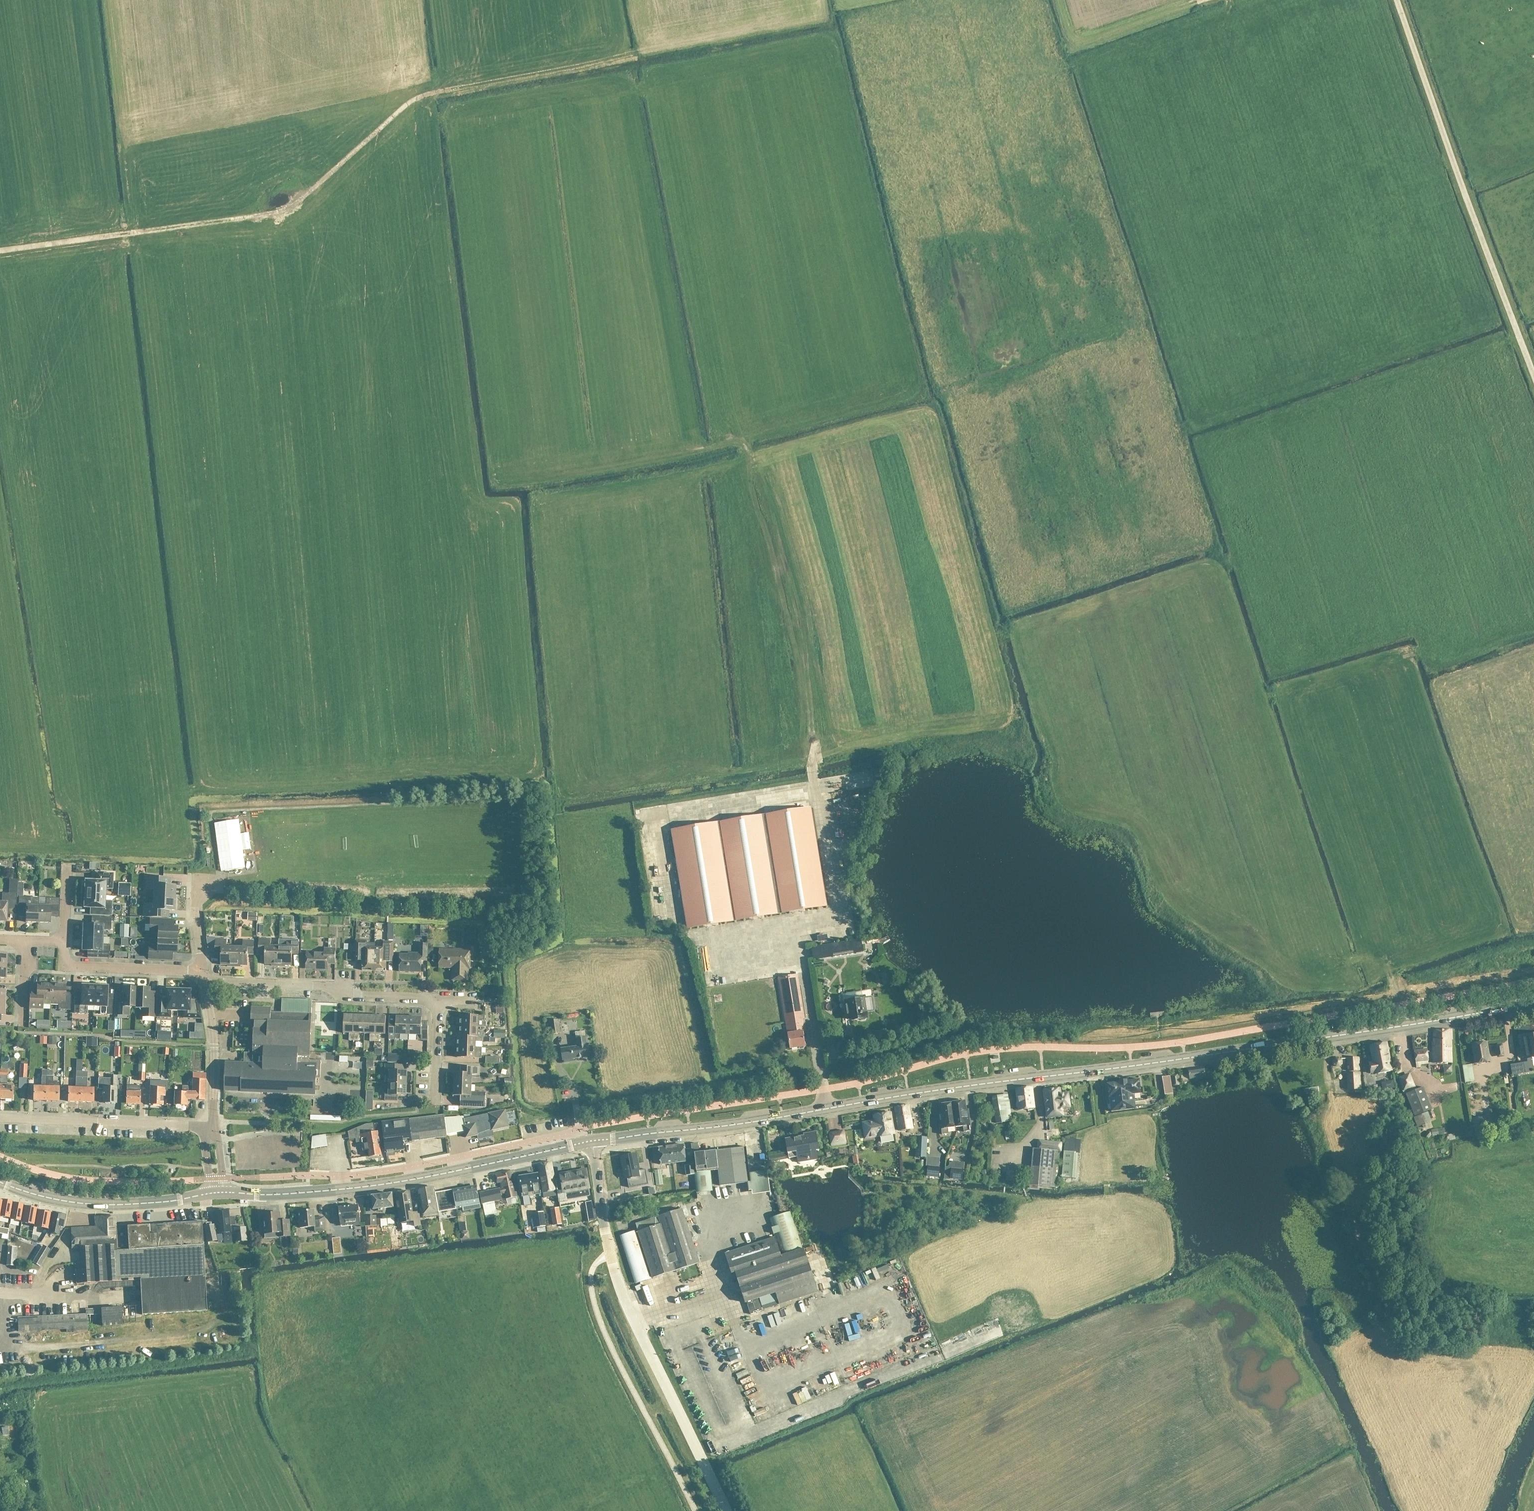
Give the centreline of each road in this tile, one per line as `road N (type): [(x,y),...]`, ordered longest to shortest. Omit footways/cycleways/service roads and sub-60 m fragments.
road 1 (secondary): [(588,1141),(1533,1003)]
road 2 (unclassified): [(1533,380),(1396,0)]
road 3 (tertiary): [(725,1510),(621,1295),(588,1141)]
road 4 (secondary): [(217,1193),(358,1188),(588,1141)]
road 5 (residential): [(437,998),(205,984)]
road 6 (secondary): [(0,1182),(105,1205),(217,1193)]
road 7 (residential): [(211,1127),(0,1119)]
road 8 (residential): [(202,971),(63,967),(64,942)]
road 9 (residential): [(211,1127),(214,1046),(205,984)]

